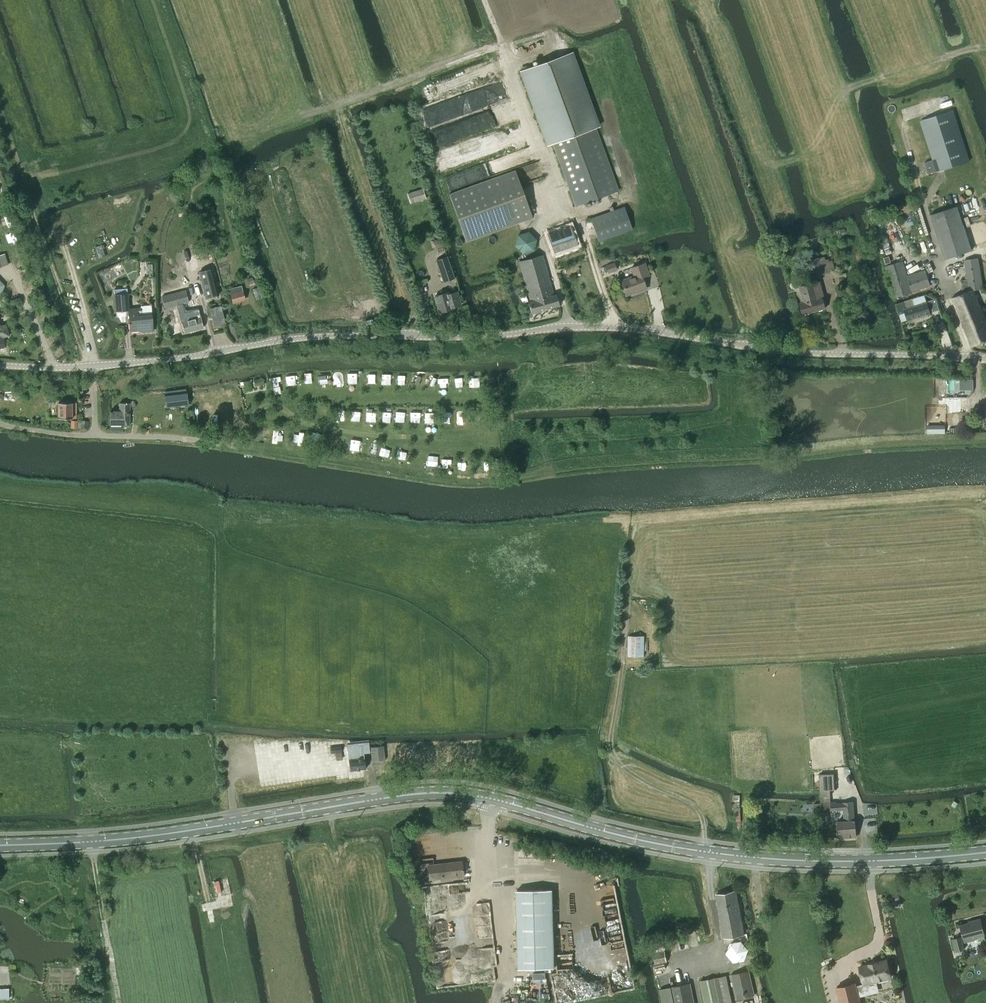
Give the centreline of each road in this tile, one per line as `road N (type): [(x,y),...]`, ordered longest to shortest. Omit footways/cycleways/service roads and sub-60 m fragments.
road 1 (primary): [(0,845),(147,836),(434,793),(707,852),(832,861),(985,852)]
road 2 (tertiary): [(0,365),(144,362),(306,337),(590,327),(799,352),(985,359)]
road 3 (track): [(547,33),(312,112)]
road 4 (track): [(246,1002),(226,901),(259,880),(244,852),(202,846),(191,829)]
road 5 (track): [(562,217),(486,0)]
road 6 (track): [(25,191),(34,222),(43,231),(56,228),(94,366)]
road 7 (track): [(330,807),(365,1002)]
road 8 (track): [(985,48),(844,88)]

